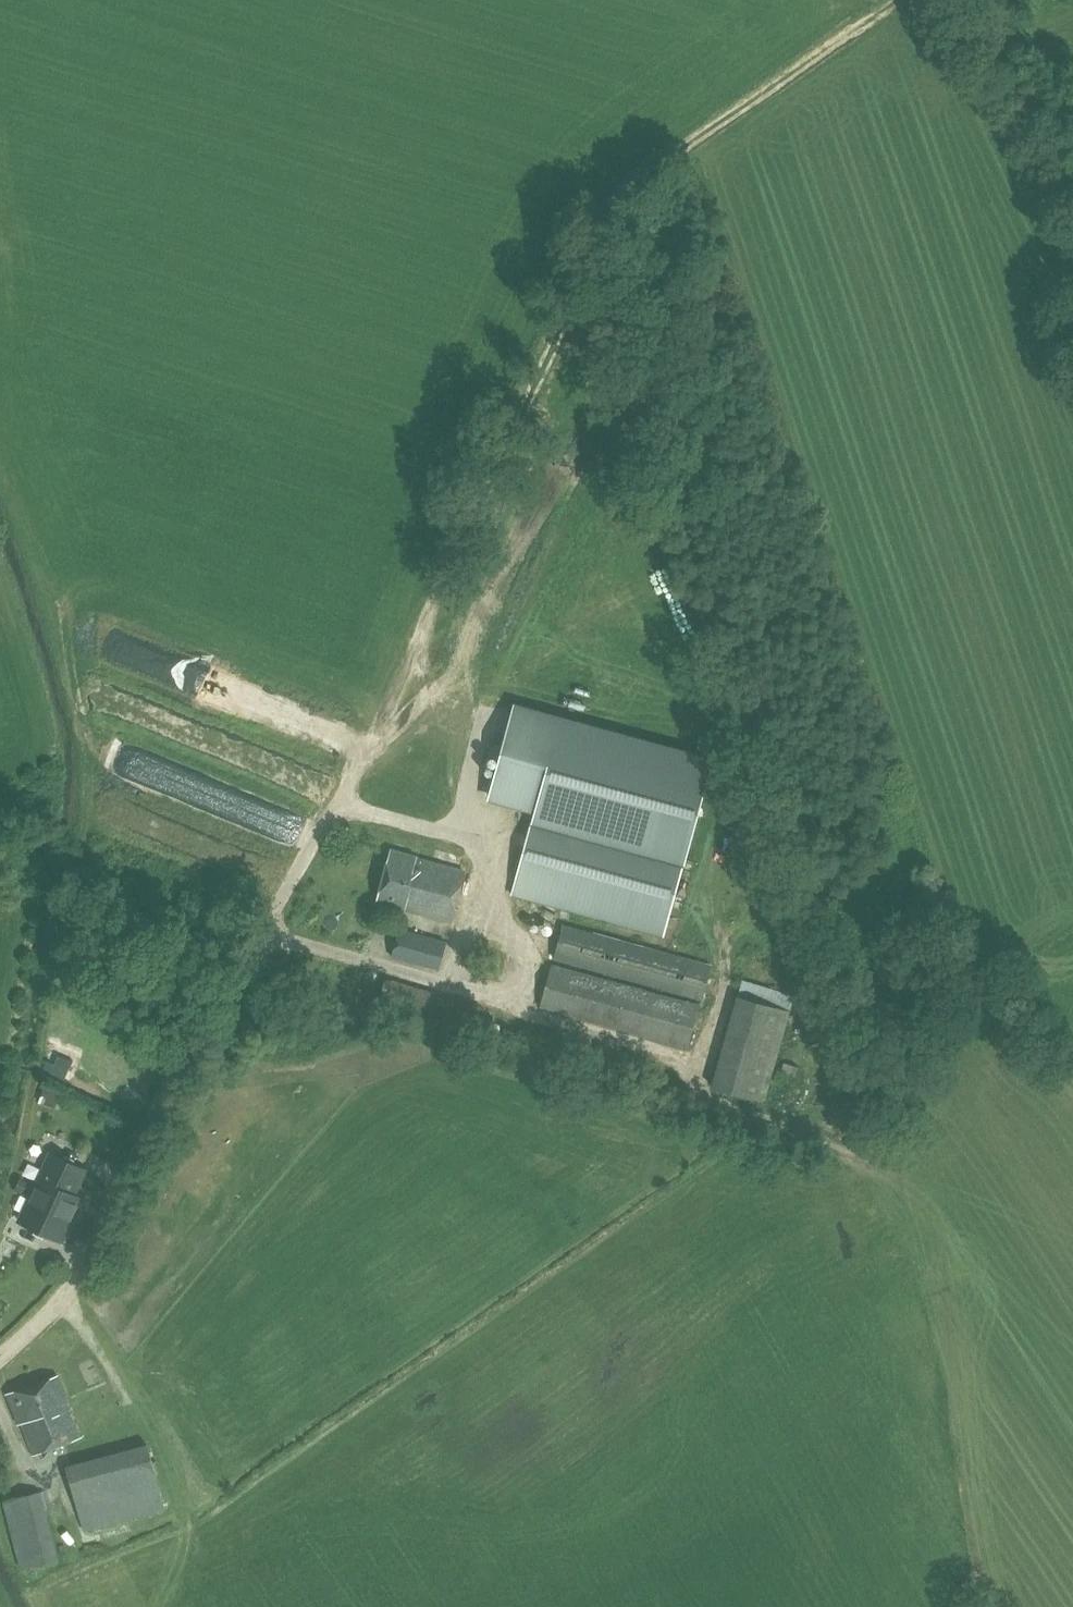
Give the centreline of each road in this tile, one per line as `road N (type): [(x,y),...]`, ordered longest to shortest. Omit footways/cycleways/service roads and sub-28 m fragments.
road 1 (track): [(0,1361),(67,1298),(188,1063),(349,797),(645,186),(900,0)]

